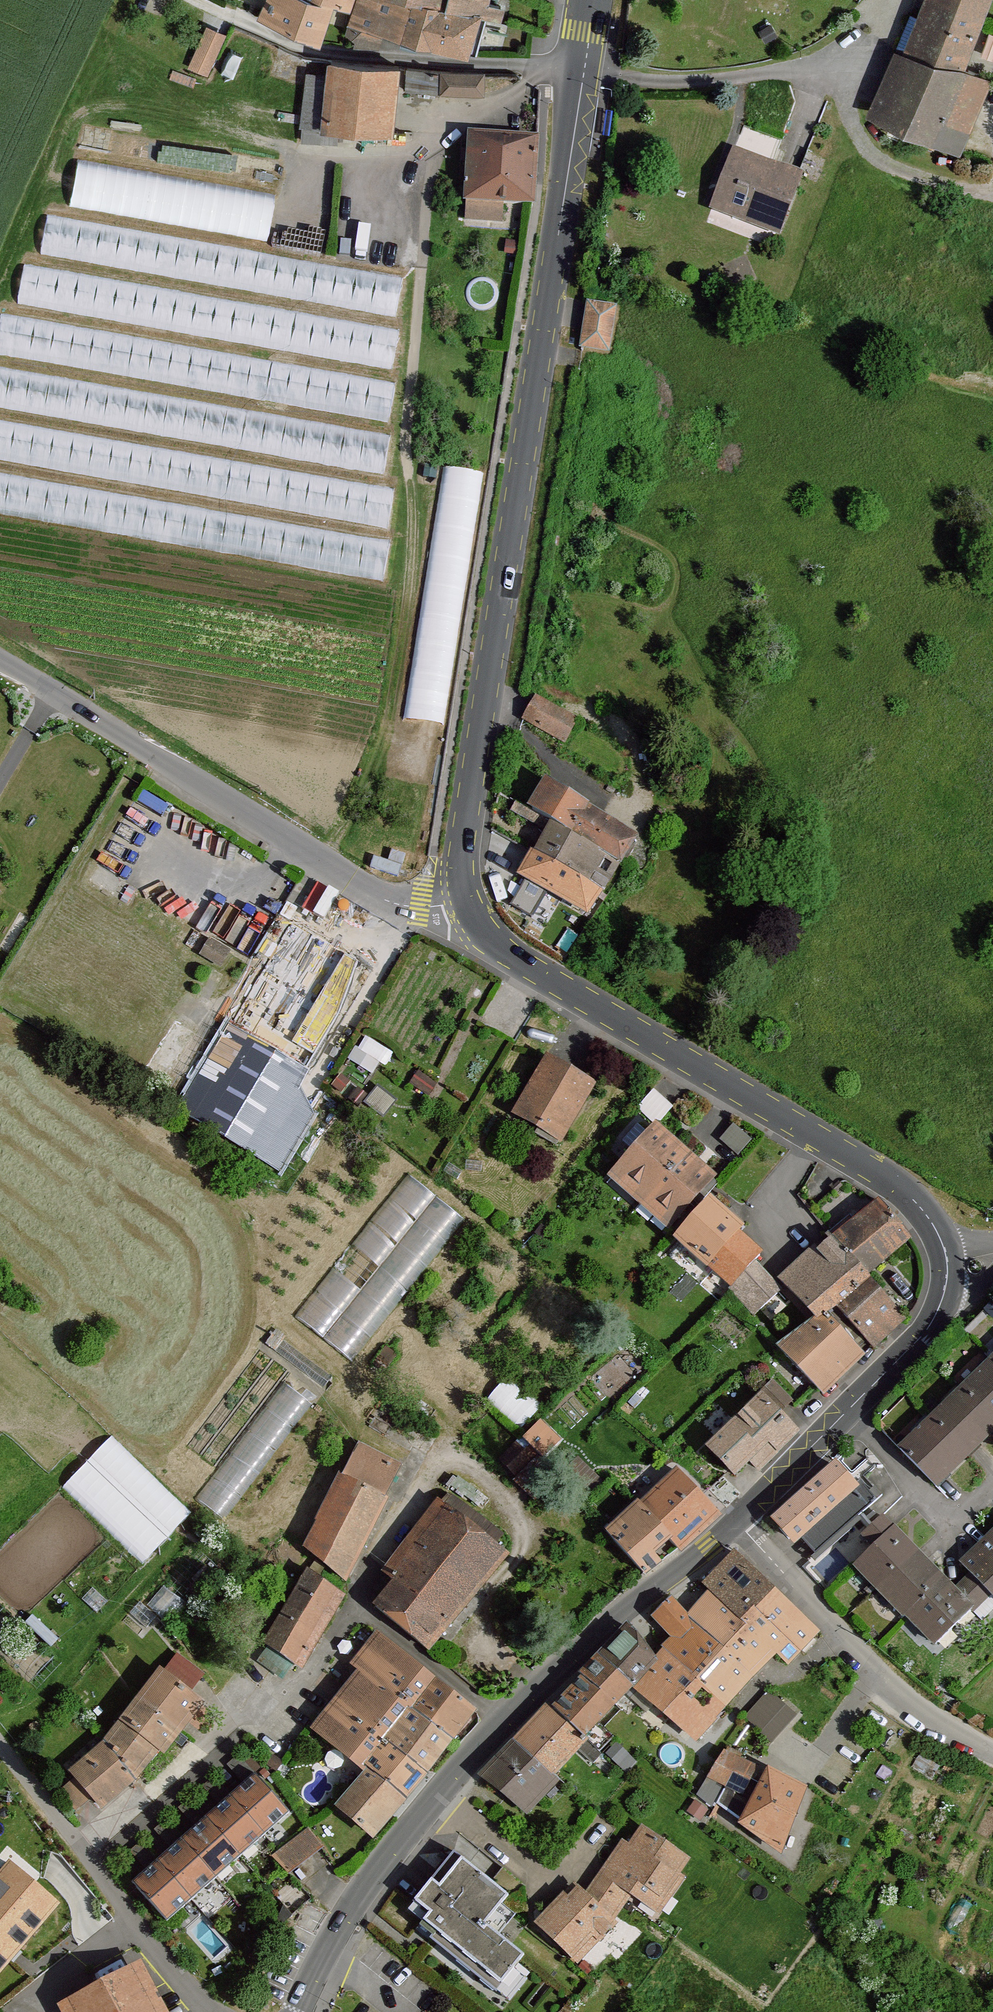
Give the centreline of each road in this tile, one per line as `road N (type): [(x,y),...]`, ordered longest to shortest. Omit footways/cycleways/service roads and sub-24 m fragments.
road 1 (tertiary): [(469,906),(464,830),(593,0)]
road 2 (tertiary): [(297,2011),(352,1902),(437,1791),(621,1610),(737,1522)]
road 3 (tertiary): [(947,1271),(941,1238),(902,1191),(516,959),(469,906)]
road 4 (unclassified): [(0,658),(387,898),(409,906),(469,906)]
road 5 (track): [(411,479),(415,561),(393,708),(373,770),(325,860)]
road 6 (residential): [(737,1522),(880,1676),(992,1752)]
road 7 (unclassified): [(0,1744),(131,1925),(210,2011)]
road 8 (tertiary): [(737,1522),(923,1333),(941,1304),(947,1271)]
road 9 (track): [(992,194),(887,165),(870,152),(835,85),(820,76)]

